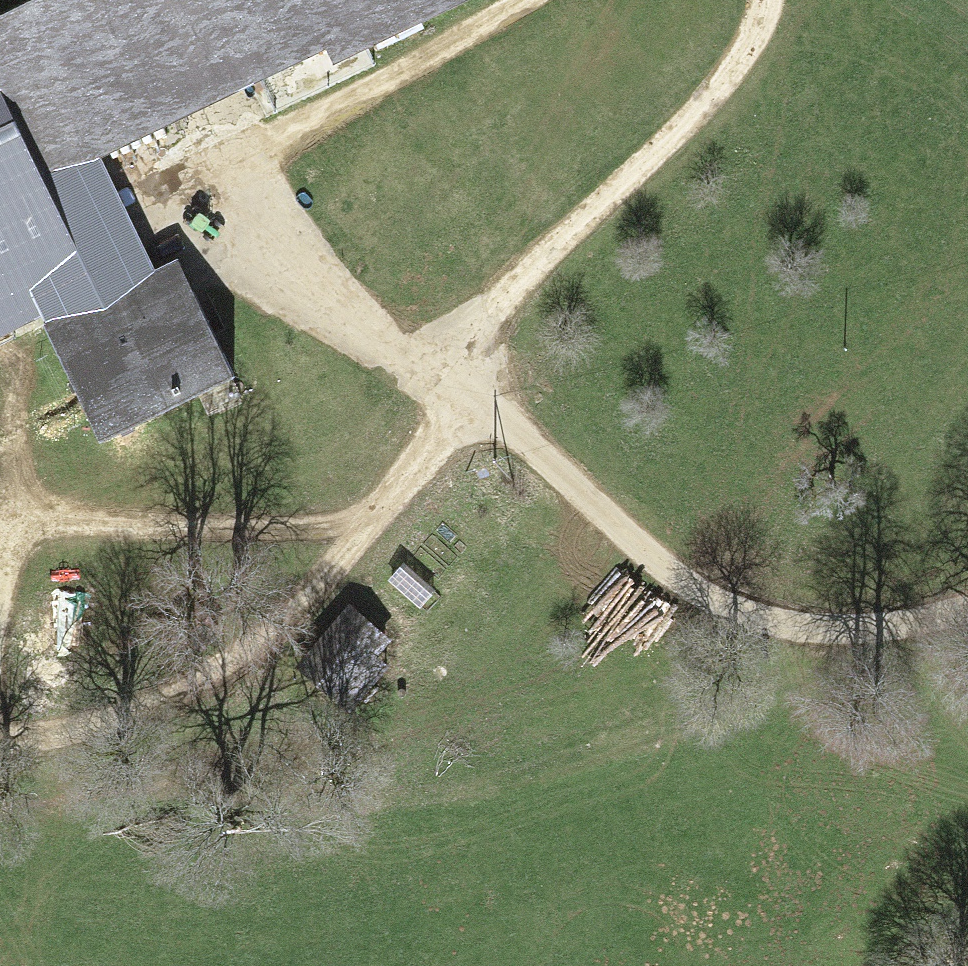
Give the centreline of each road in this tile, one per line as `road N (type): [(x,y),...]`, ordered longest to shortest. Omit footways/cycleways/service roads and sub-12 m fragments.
road 1 (track): [(0,773),(363,791),(511,786),(646,740),(866,635)]
road 2 (track): [(216,207),(461,383),(645,551),(703,592),(806,629),(866,635),(967,611)]
road 3 (track): [(0,601),(15,550),(47,522),(173,531),(335,530),(367,522),(413,469),(461,383)]
road 4 (track): [(765,0),(732,72),(509,294),(482,330),(461,383)]

